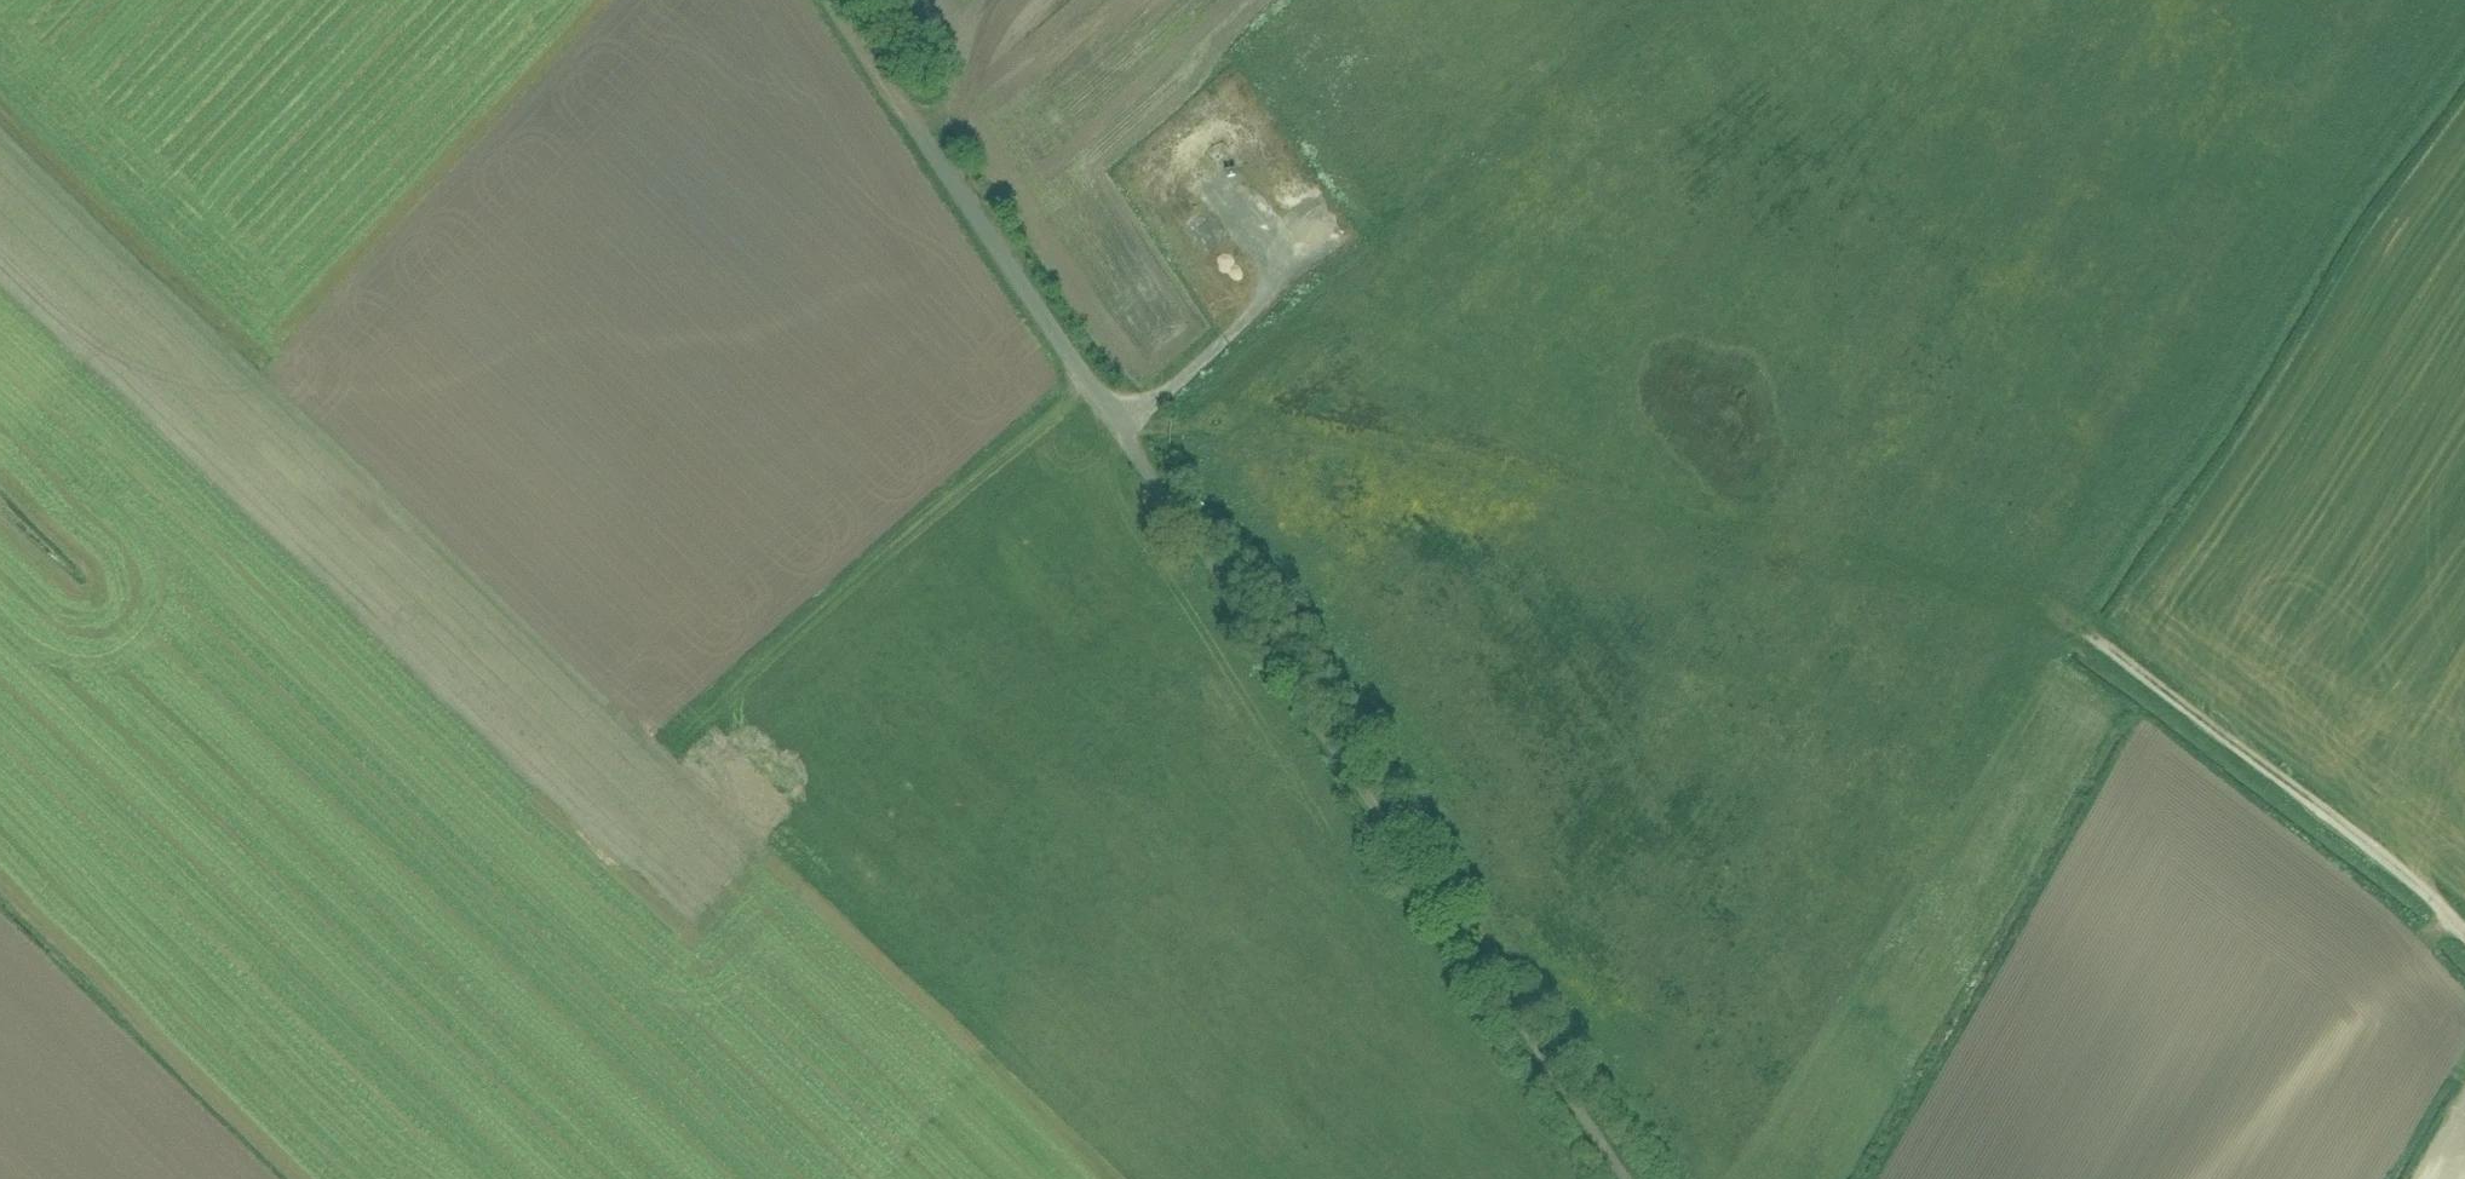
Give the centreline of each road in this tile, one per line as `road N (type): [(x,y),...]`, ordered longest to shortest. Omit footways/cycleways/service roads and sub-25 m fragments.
road 1 (unclassified): [(1164,501),(828,0)]
road 2 (track): [(2464,936),(2358,839),(2069,621)]

